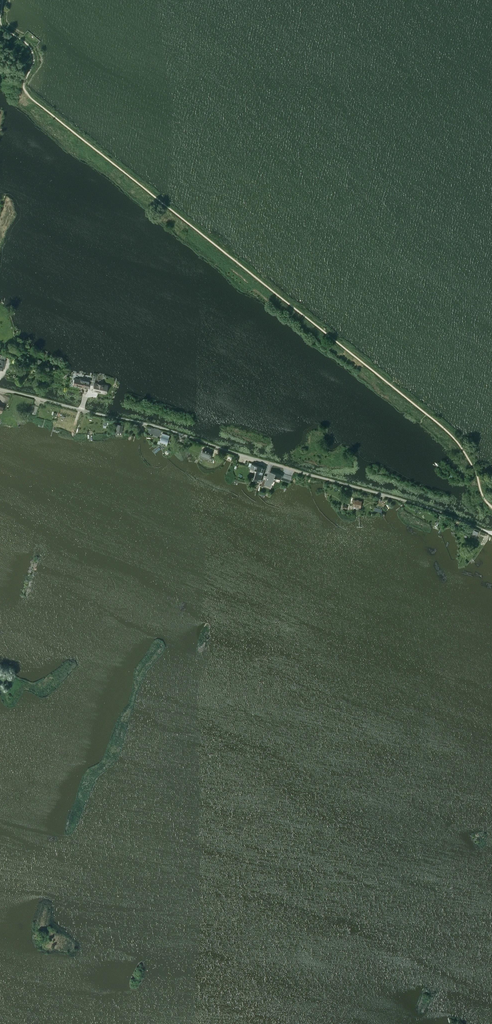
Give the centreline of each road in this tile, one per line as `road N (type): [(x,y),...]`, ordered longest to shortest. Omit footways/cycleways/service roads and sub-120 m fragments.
road 1 (unclassified): [(491,533),(148,425),(0,389)]

